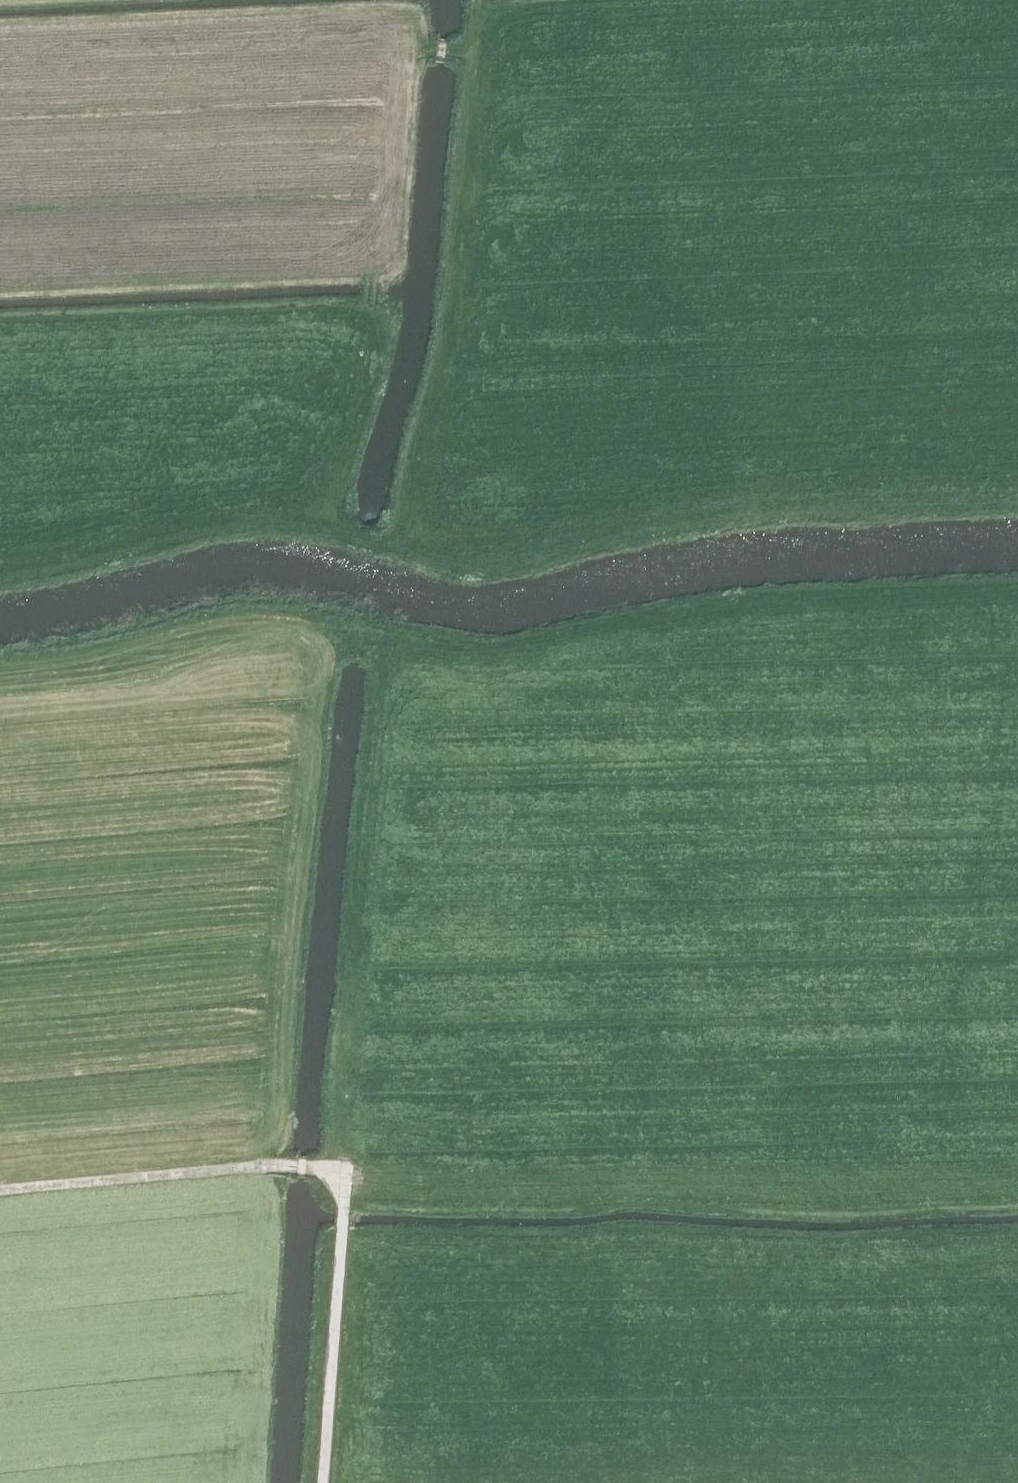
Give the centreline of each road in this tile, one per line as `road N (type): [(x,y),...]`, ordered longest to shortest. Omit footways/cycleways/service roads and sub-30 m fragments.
road 1 (track): [(0,1190),(220,1170),(344,1170),(323,1482)]

